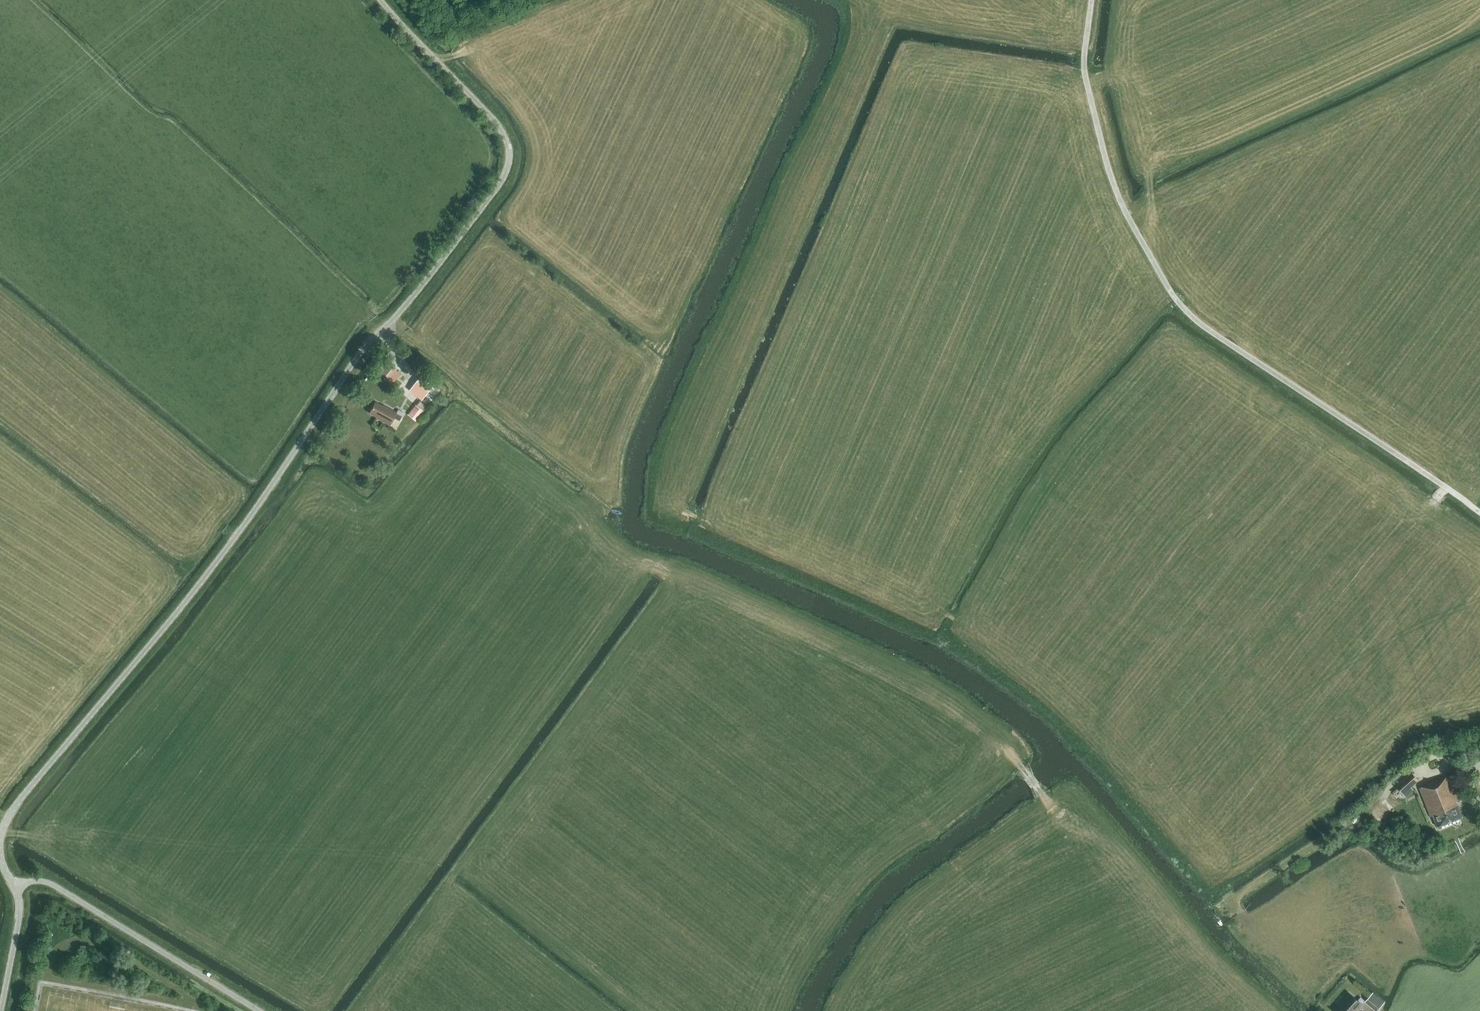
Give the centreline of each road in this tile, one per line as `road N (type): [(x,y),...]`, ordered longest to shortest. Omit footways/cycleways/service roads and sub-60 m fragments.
road 1 (unclassified): [(0,835),(21,797),(222,554),(362,350),(506,172),(509,147),(497,124),(380,0)]
road 2 (track): [(1092,0),(1084,66),(1107,164),(1178,302),(1479,512)]
road 3 (track): [(1232,898),(1422,765)]
road 4 (unclassified): [(1,1010),(20,908),(0,859)]

